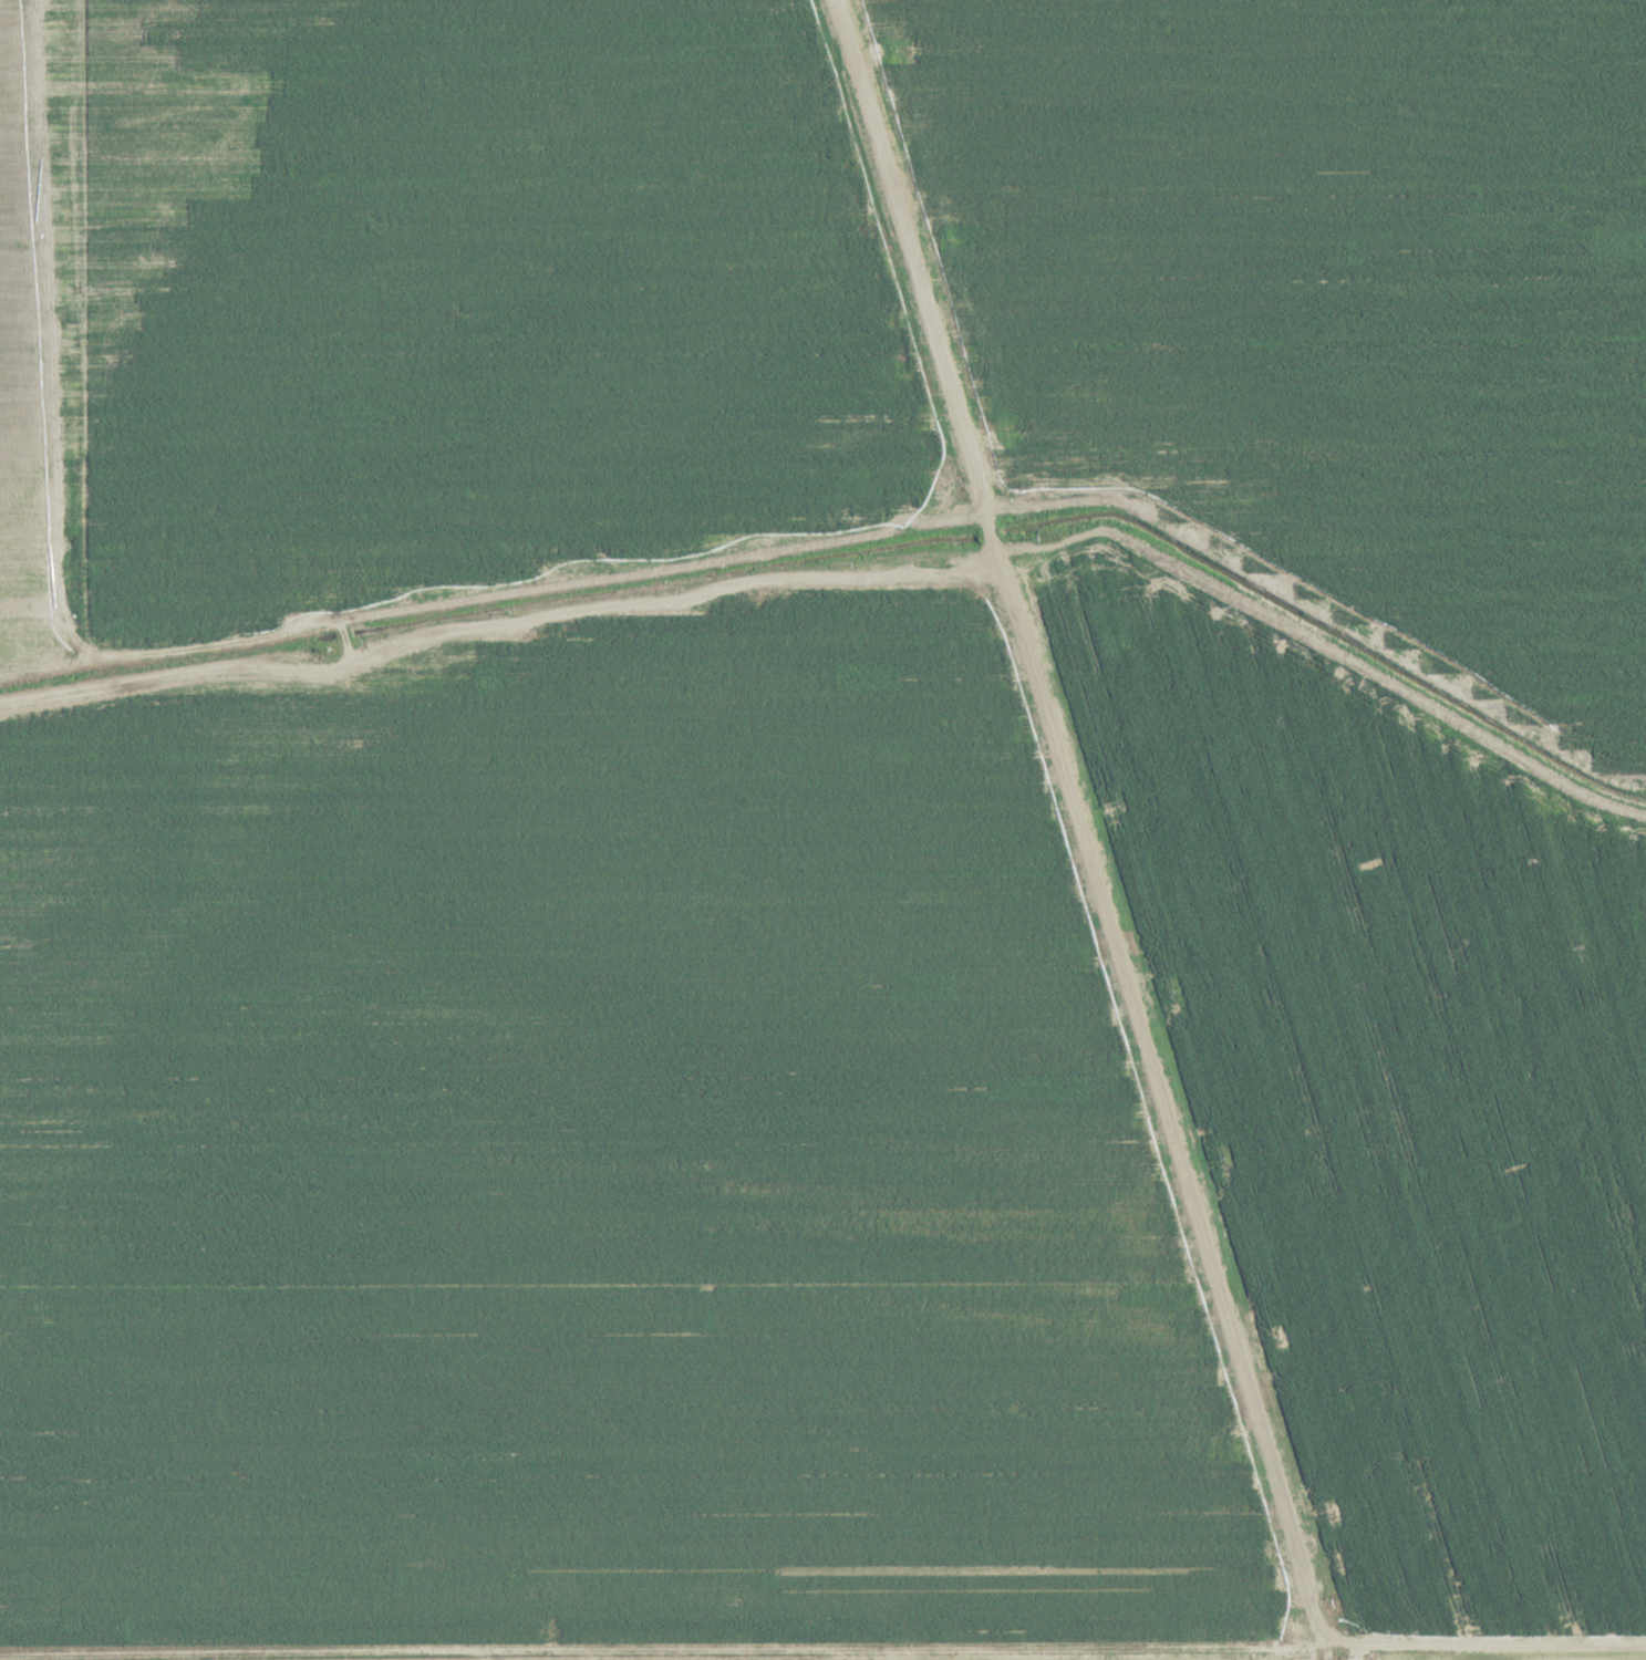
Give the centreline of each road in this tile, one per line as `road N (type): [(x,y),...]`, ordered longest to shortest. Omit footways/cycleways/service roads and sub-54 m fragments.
road 1 (track): [(1645,1648),(0,1657)]

